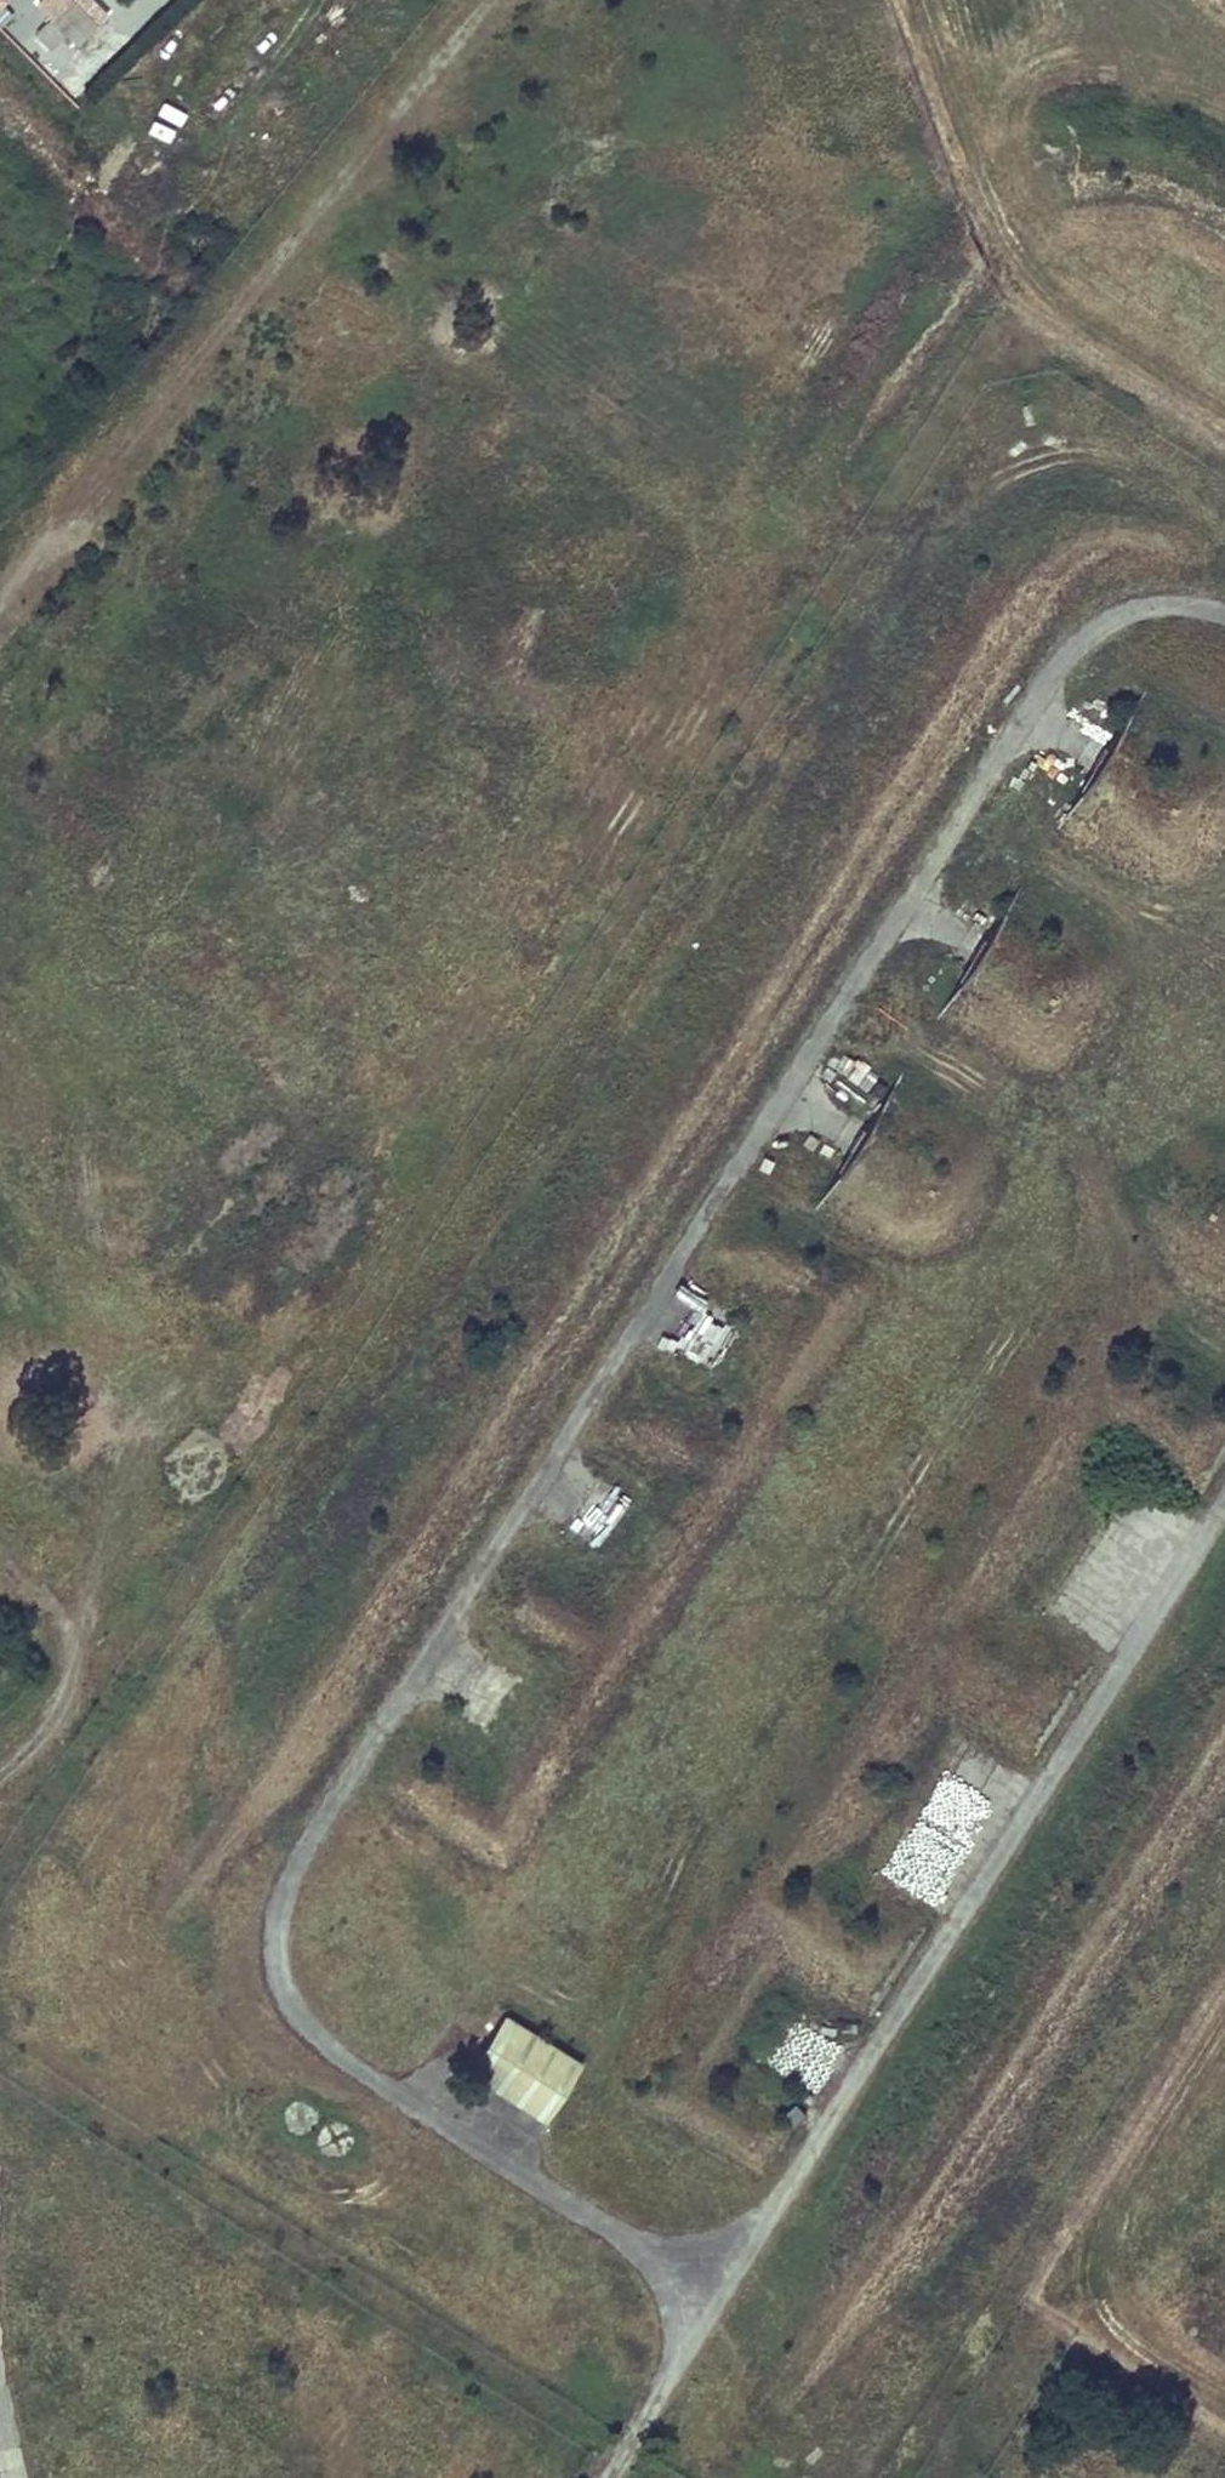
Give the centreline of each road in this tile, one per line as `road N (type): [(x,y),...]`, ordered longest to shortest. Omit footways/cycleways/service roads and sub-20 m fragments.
road 1 (track): [(503,0),(0,620)]
road 2 (track): [(0,1556),(36,1595),(62,1645),(64,1694),(0,1784)]

